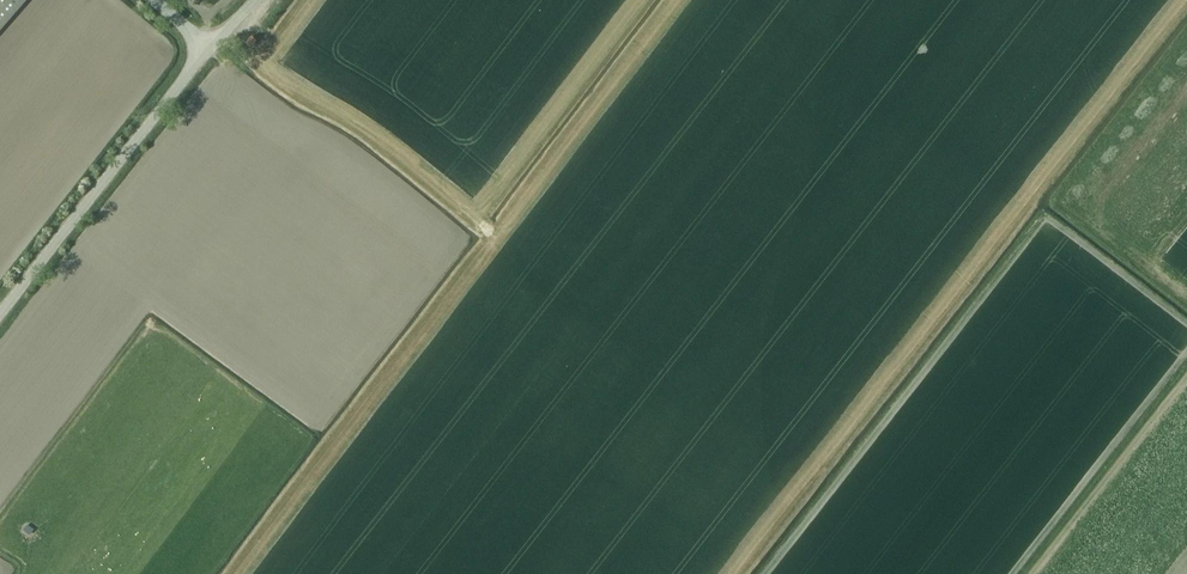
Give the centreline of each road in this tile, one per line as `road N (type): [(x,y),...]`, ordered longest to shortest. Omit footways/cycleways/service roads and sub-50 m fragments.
road 1 (tertiary): [(0,314),(209,47)]

